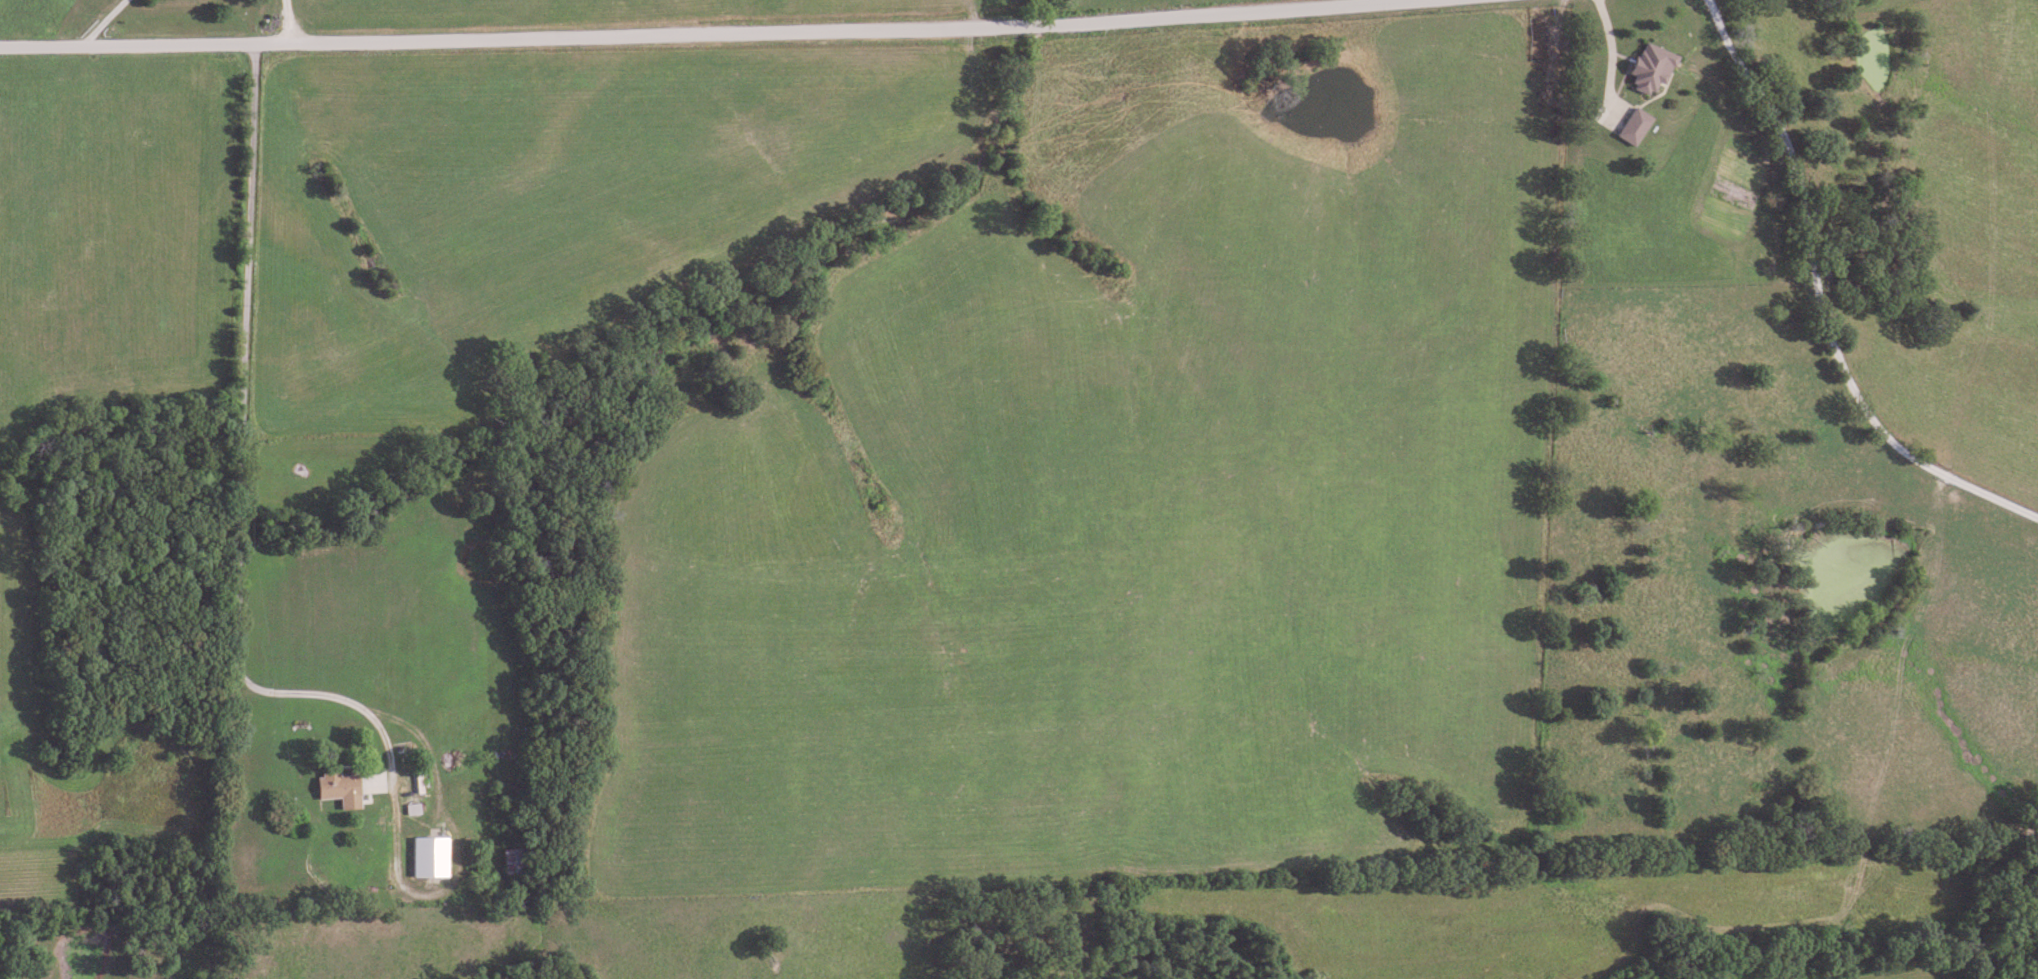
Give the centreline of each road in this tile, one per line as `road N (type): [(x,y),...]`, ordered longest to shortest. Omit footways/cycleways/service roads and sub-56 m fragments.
road 1 (residential): [(1316,0),(848,25),(0,47)]
road 2 (residential): [(2037,510),(1992,494),(1835,374),(1785,140),(1707,0)]

